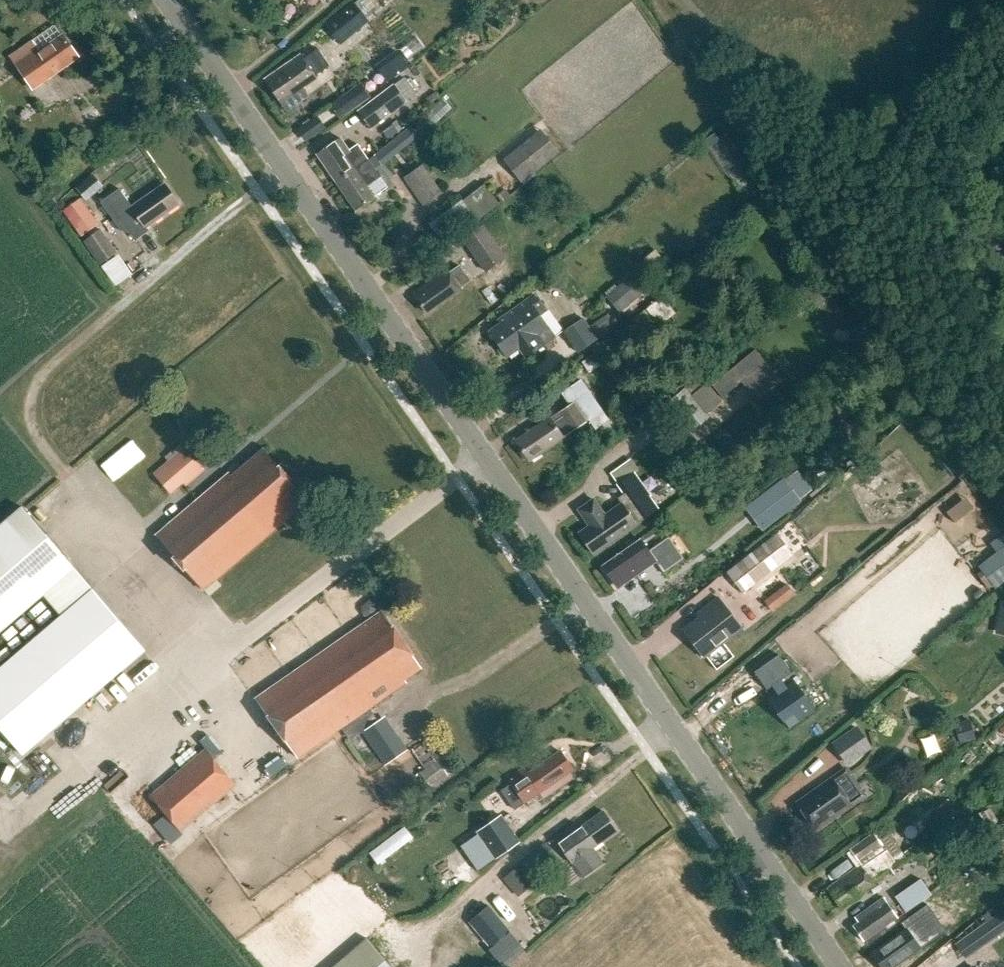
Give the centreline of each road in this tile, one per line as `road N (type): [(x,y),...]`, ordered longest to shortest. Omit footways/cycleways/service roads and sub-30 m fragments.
road 1 (tertiary): [(841,966),(166,0)]

